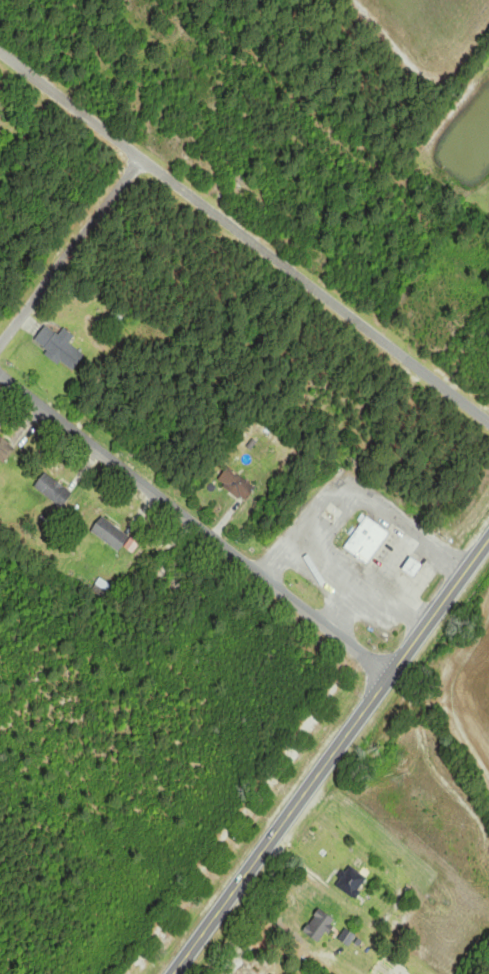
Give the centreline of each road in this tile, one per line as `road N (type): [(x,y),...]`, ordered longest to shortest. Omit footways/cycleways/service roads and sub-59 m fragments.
road 1 (residential): [(0,53),(488,424)]
road 2 (trunk): [(174,973),(488,540)]
road 3 (residential): [(389,678),(0,376)]
road 4 (residential): [(0,345),(142,160)]

